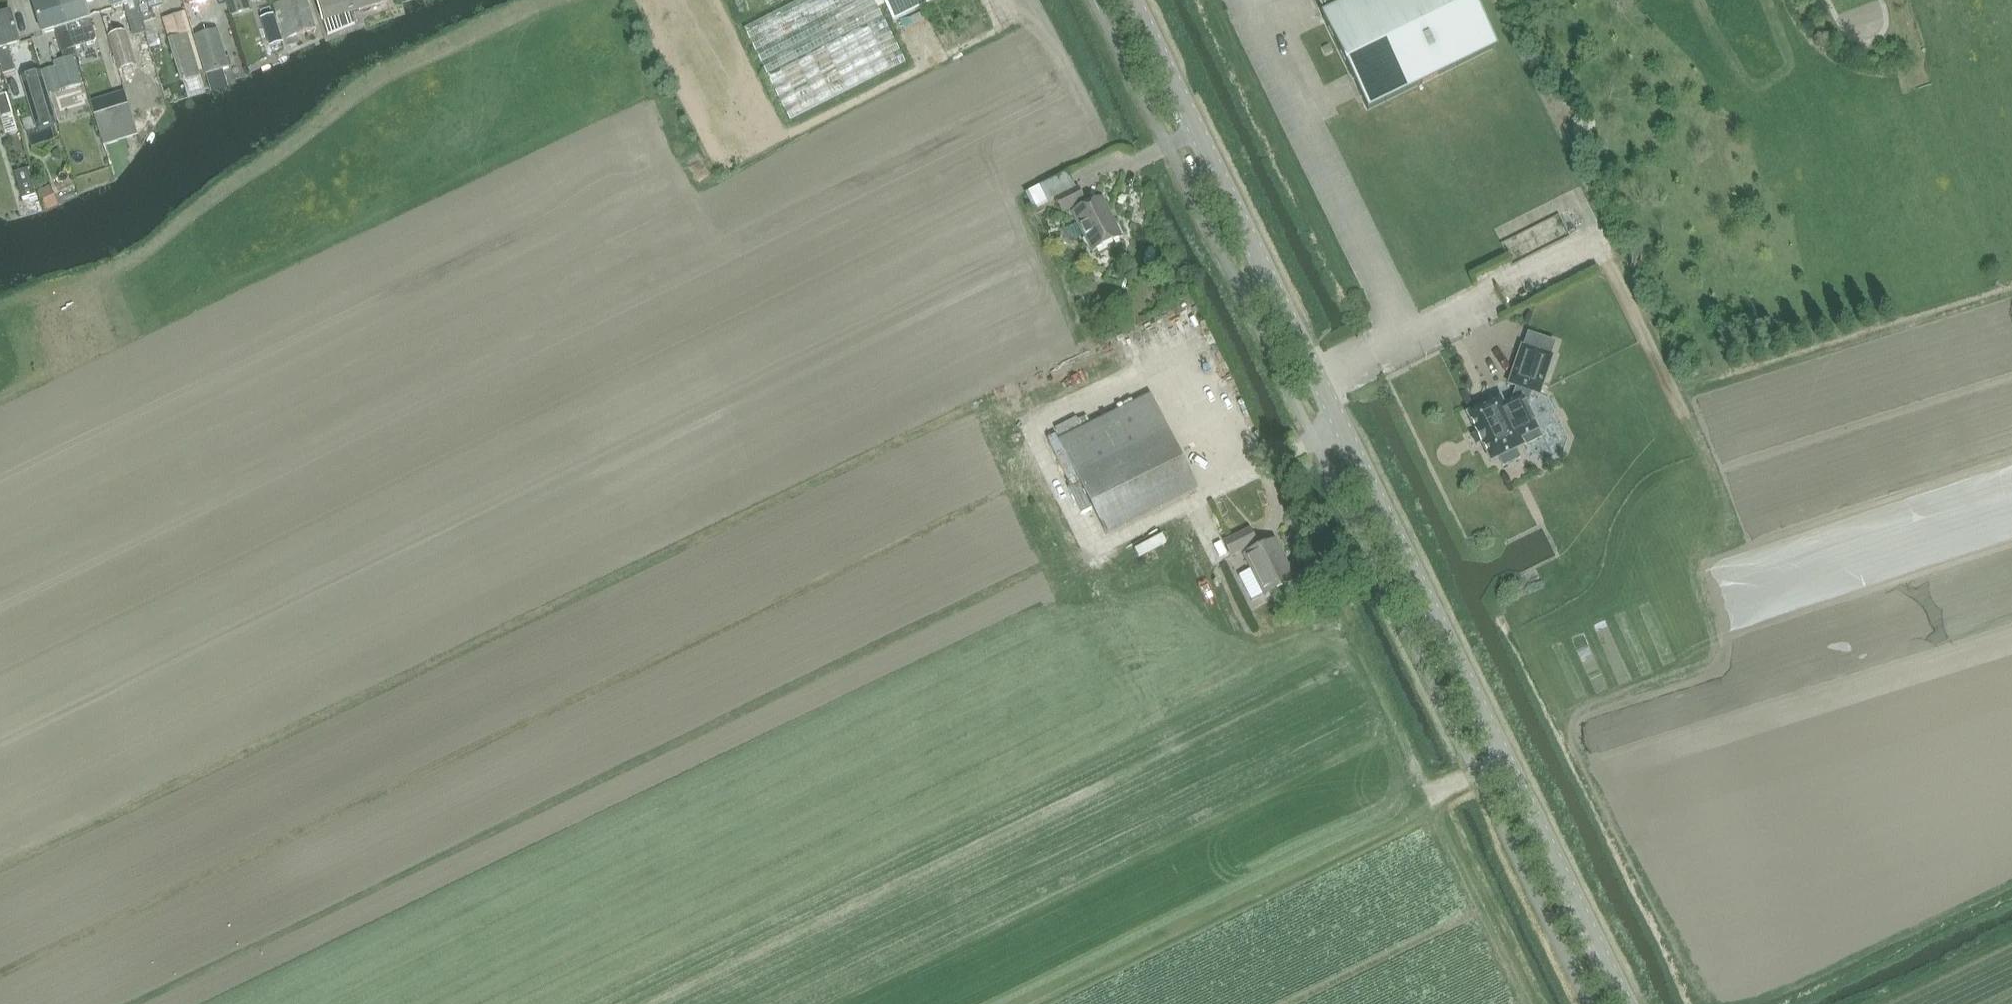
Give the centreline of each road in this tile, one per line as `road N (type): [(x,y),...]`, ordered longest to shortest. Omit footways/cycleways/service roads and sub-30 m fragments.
road 1 (unclassified): [(1625,1003),(1131,0)]

